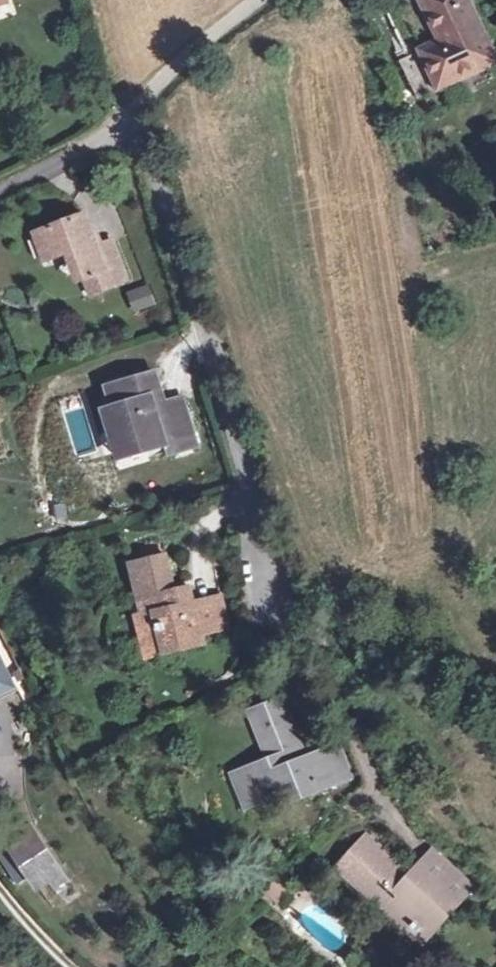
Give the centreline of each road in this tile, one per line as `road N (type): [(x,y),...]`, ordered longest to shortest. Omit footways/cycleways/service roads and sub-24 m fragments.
road 1 (residential): [(118,122),(204,351),(264,575)]
road 2 (residential): [(118,122),(255,0)]
road 3 (residential): [(0,196),(118,122)]

